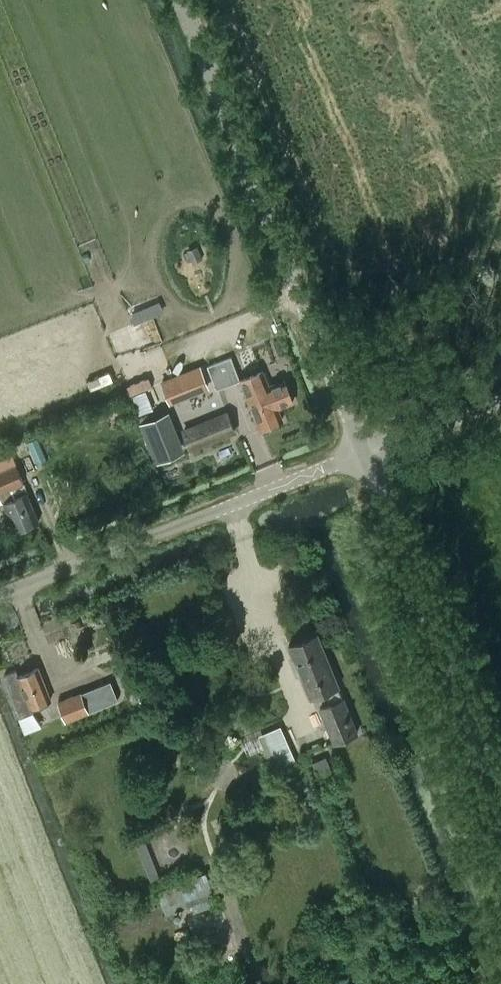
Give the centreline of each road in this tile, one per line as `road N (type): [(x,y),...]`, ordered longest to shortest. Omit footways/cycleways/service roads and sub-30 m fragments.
road 1 (unclassified): [(370,451),(188,0)]
road 2 (unclassified): [(0,600),(370,451)]
road 3 (unclassified): [(500,793),(370,451)]
road 4 (unclassified): [(370,451),(500,399)]

